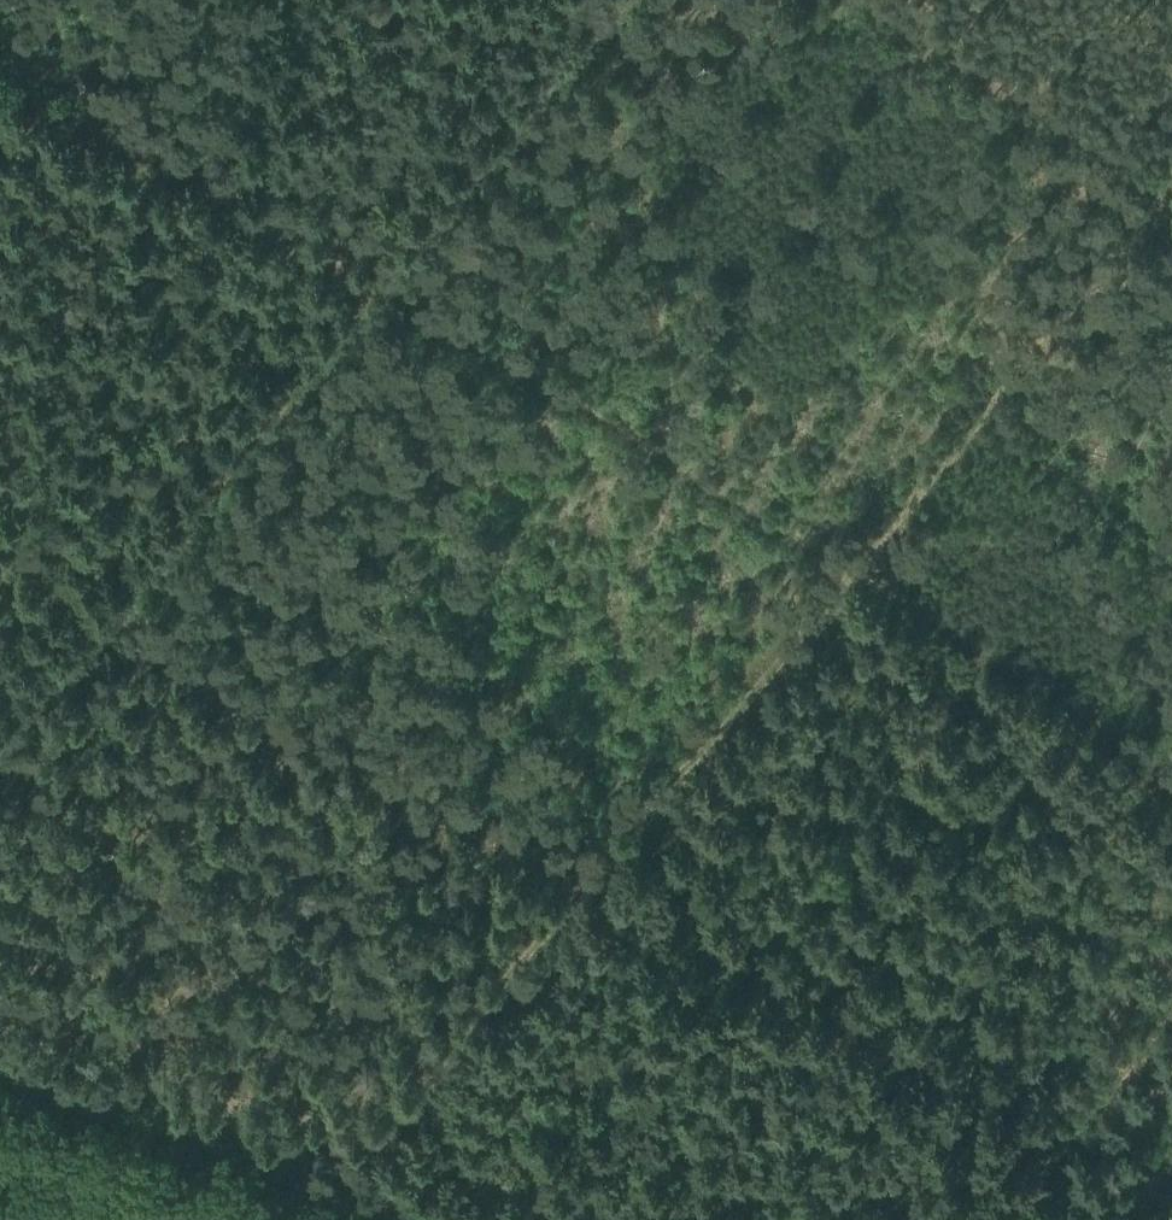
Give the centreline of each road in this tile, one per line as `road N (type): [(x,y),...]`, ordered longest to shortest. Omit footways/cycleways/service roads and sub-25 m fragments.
road 1 (track): [(627,0),(385,279),(854,573)]
road 2 (track): [(854,573),(358,1171),(363,1207),(410,1219)]
road 3 (track): [(0,728),(385,279)]
road 4 (track): [(1171,186),(854,573)]
road 5 (track): [(0,56),(385,279)]
road 6 (track): [(854,573),(1171,770)]
road 7 (track): [(868,0),(1171,183)]

